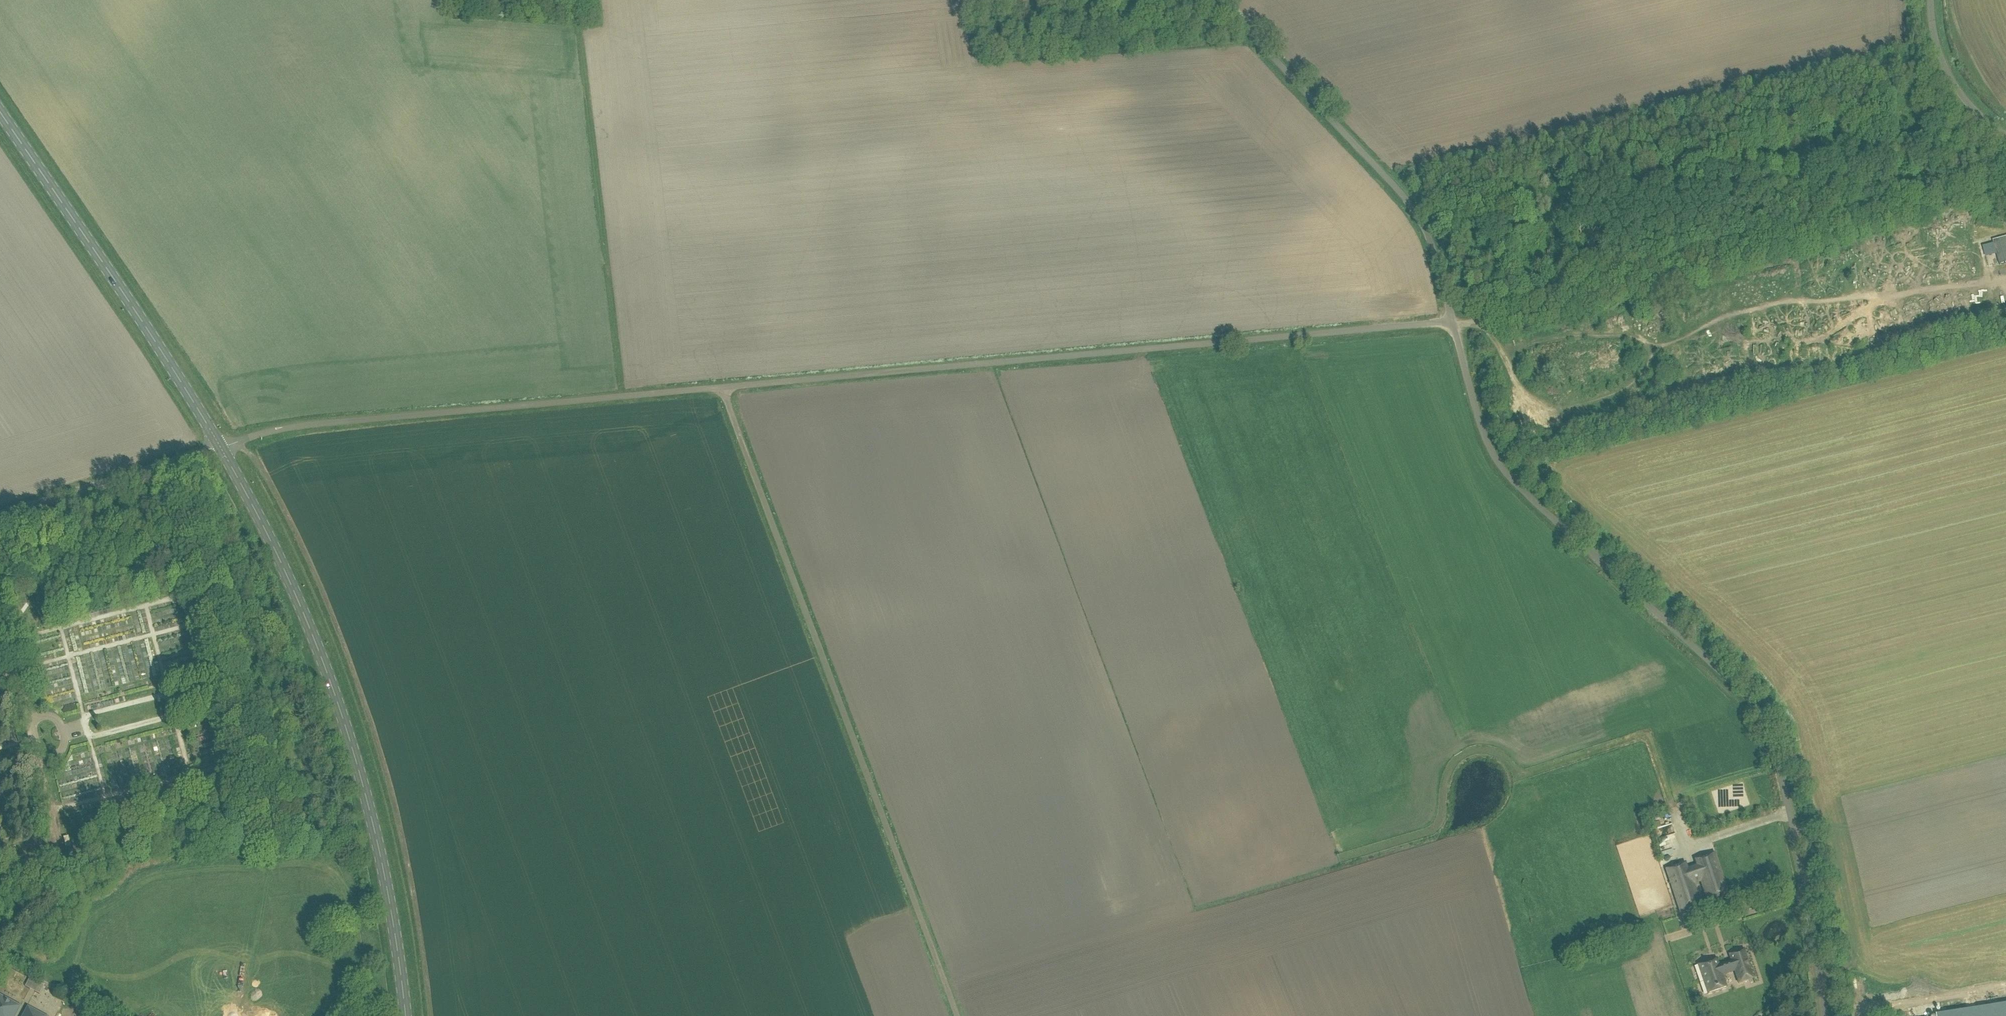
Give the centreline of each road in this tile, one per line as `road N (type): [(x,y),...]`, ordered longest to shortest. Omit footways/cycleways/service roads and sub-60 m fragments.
road 1 (unclassified): [(1826,1015),(1773,736),(1759,709),(1502,467),(1479,420),(1453,323)]
road 2 (unclassified): [(721,388),(1453,323)]
road 3 (unclassified): [(957,1015),(721,388)]
road 4 (track): [(429,1015),(399,831),(363,702),(308,560),(238,442)]
road 5 (primary): [(406,1015),(377,832),(352,749),(284,570),(221,445)]
road 6 (track): [(1453,323),(2005,166)]
road 7 (unclassified): [(221,445),(338,422),(721,388)]
road 8 (unclassified): [(1453,323),(1418,216),(1220,0)]
road 9 (primary): [(221,445),(0,113)]
road 10 (track): [(621,397),(576,11)]
road 11 (unclassified): [(0,514),(221,445)]
road 12 (unclassified): [(2005,135),(1952,84),(1936,49),(1930,0)]

